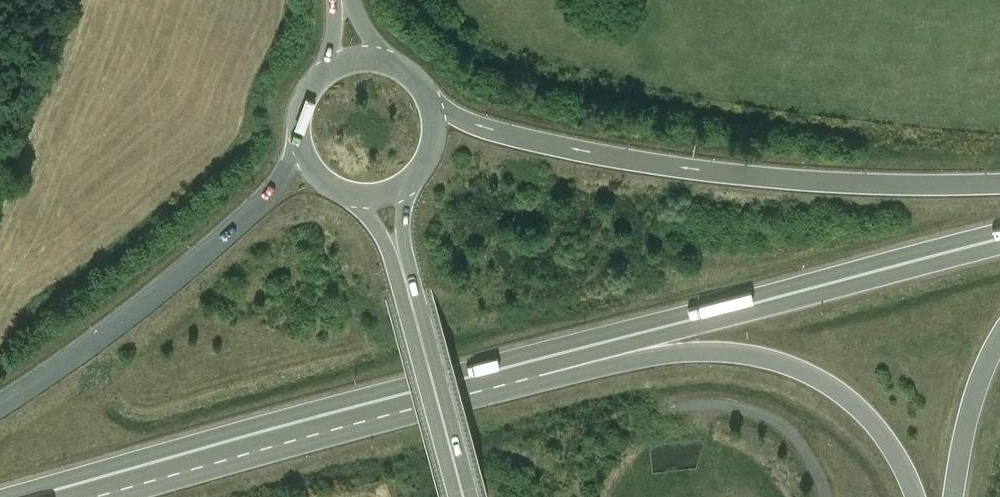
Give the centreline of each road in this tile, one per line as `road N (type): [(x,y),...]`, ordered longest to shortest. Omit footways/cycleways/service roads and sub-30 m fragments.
road 1 (trunk): [(999,232),(4,496)]
road 2 (trunk): [(999,184),(777,175),(591,151),(481,124),(432,102)]
road 3 (trunk): [(476,392),(999,251)]
road 4 (trunk): [(476,392),(704,354),(765,358),(863,413),(900,462),(915,496)]
road 5 (trunk): [(297,140),(280,176),(157,295),(0,403)]
road 6 (trunk): [(97,496),(476,392)]
road 7 (trunk): [(478,496),(406,231),(408,178)]
road 8 (trunk): [(355,192),(382,231),(403,290),(458,496)]
road 9 (trunk): [(958,496),(977,392),(999,346)]

